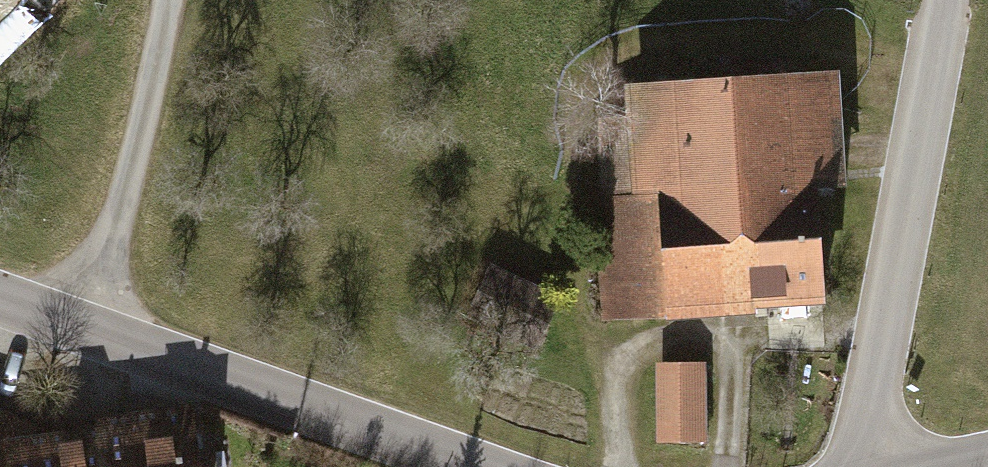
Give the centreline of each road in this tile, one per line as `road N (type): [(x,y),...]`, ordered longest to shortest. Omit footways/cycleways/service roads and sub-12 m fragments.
road 1 (tertiary): [(0,302),(482,466)]
road 2 (unclassified): [(947,0),(862,466)]
road 3 (track): [(168,0),(93,335)]

